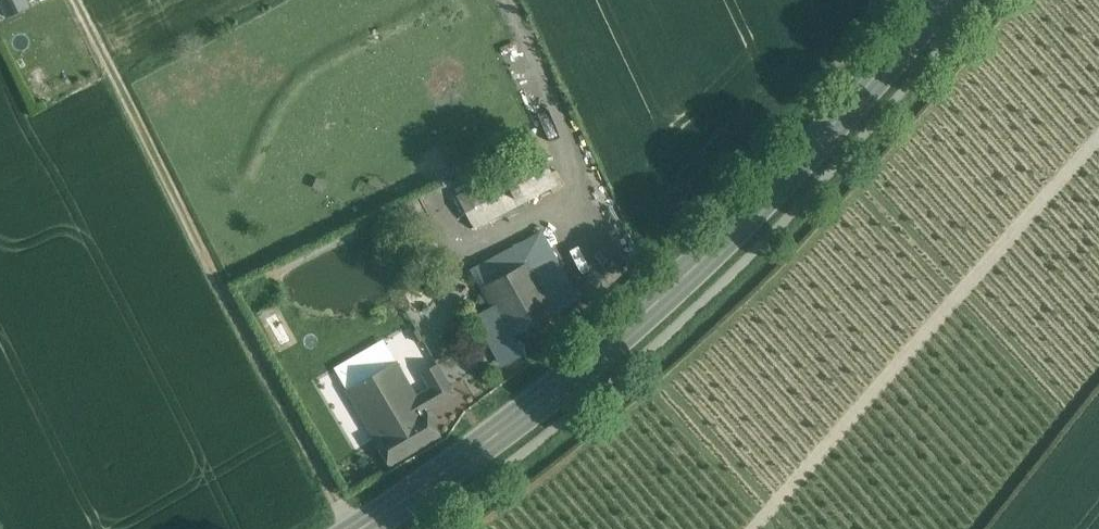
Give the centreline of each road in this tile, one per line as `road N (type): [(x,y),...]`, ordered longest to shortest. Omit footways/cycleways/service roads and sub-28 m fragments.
road 1 (primary): [(942,0),(794,169),(684,278),(545,395),(364,528)]
road 2 (track): [(356,528),(78,0)]
road 3 (track): [(756,528),(1098,138)]

